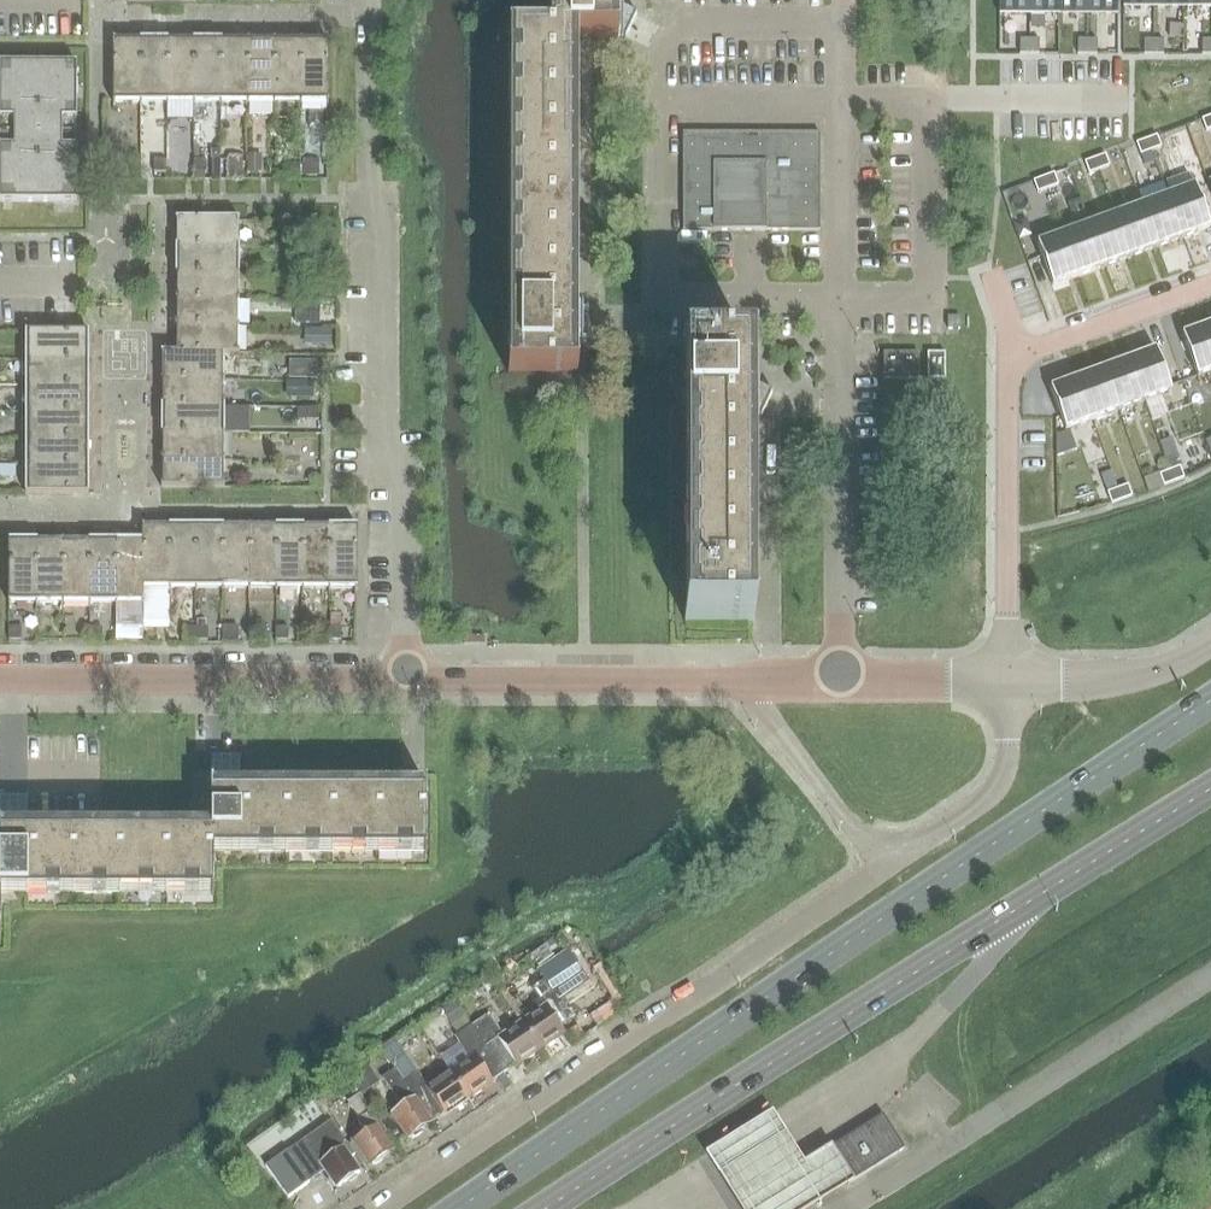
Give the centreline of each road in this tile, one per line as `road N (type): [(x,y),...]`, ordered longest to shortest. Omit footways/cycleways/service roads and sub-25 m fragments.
road 1 (primary): [(1210,703),(459,1208)]
road 2 (residential): [(378,1208),(987,796),(1006,762),(1008,678)]
road 3 (tertiary): [(0,678),(839,678)]
road 4 (residential): [(839,678),(840,22)]
road 5 (primary): [(545,1208),(1030,901)]
road 6 (residential): [(1008,678),(1010,381),(1043,345),(1210,284)]
road 7 (unclassified): [(844,1208),(1210,976)]
road 8 (primary): [(1030,901),(1210,790)]
road 9 (tertiary): [(1008,678),(1123,677),(1177,662),(1210,641)]
road 10 (tertiary): [(839,678),(1008,678)]
road 11 (primary): [(944,1008),(1030,901)]

